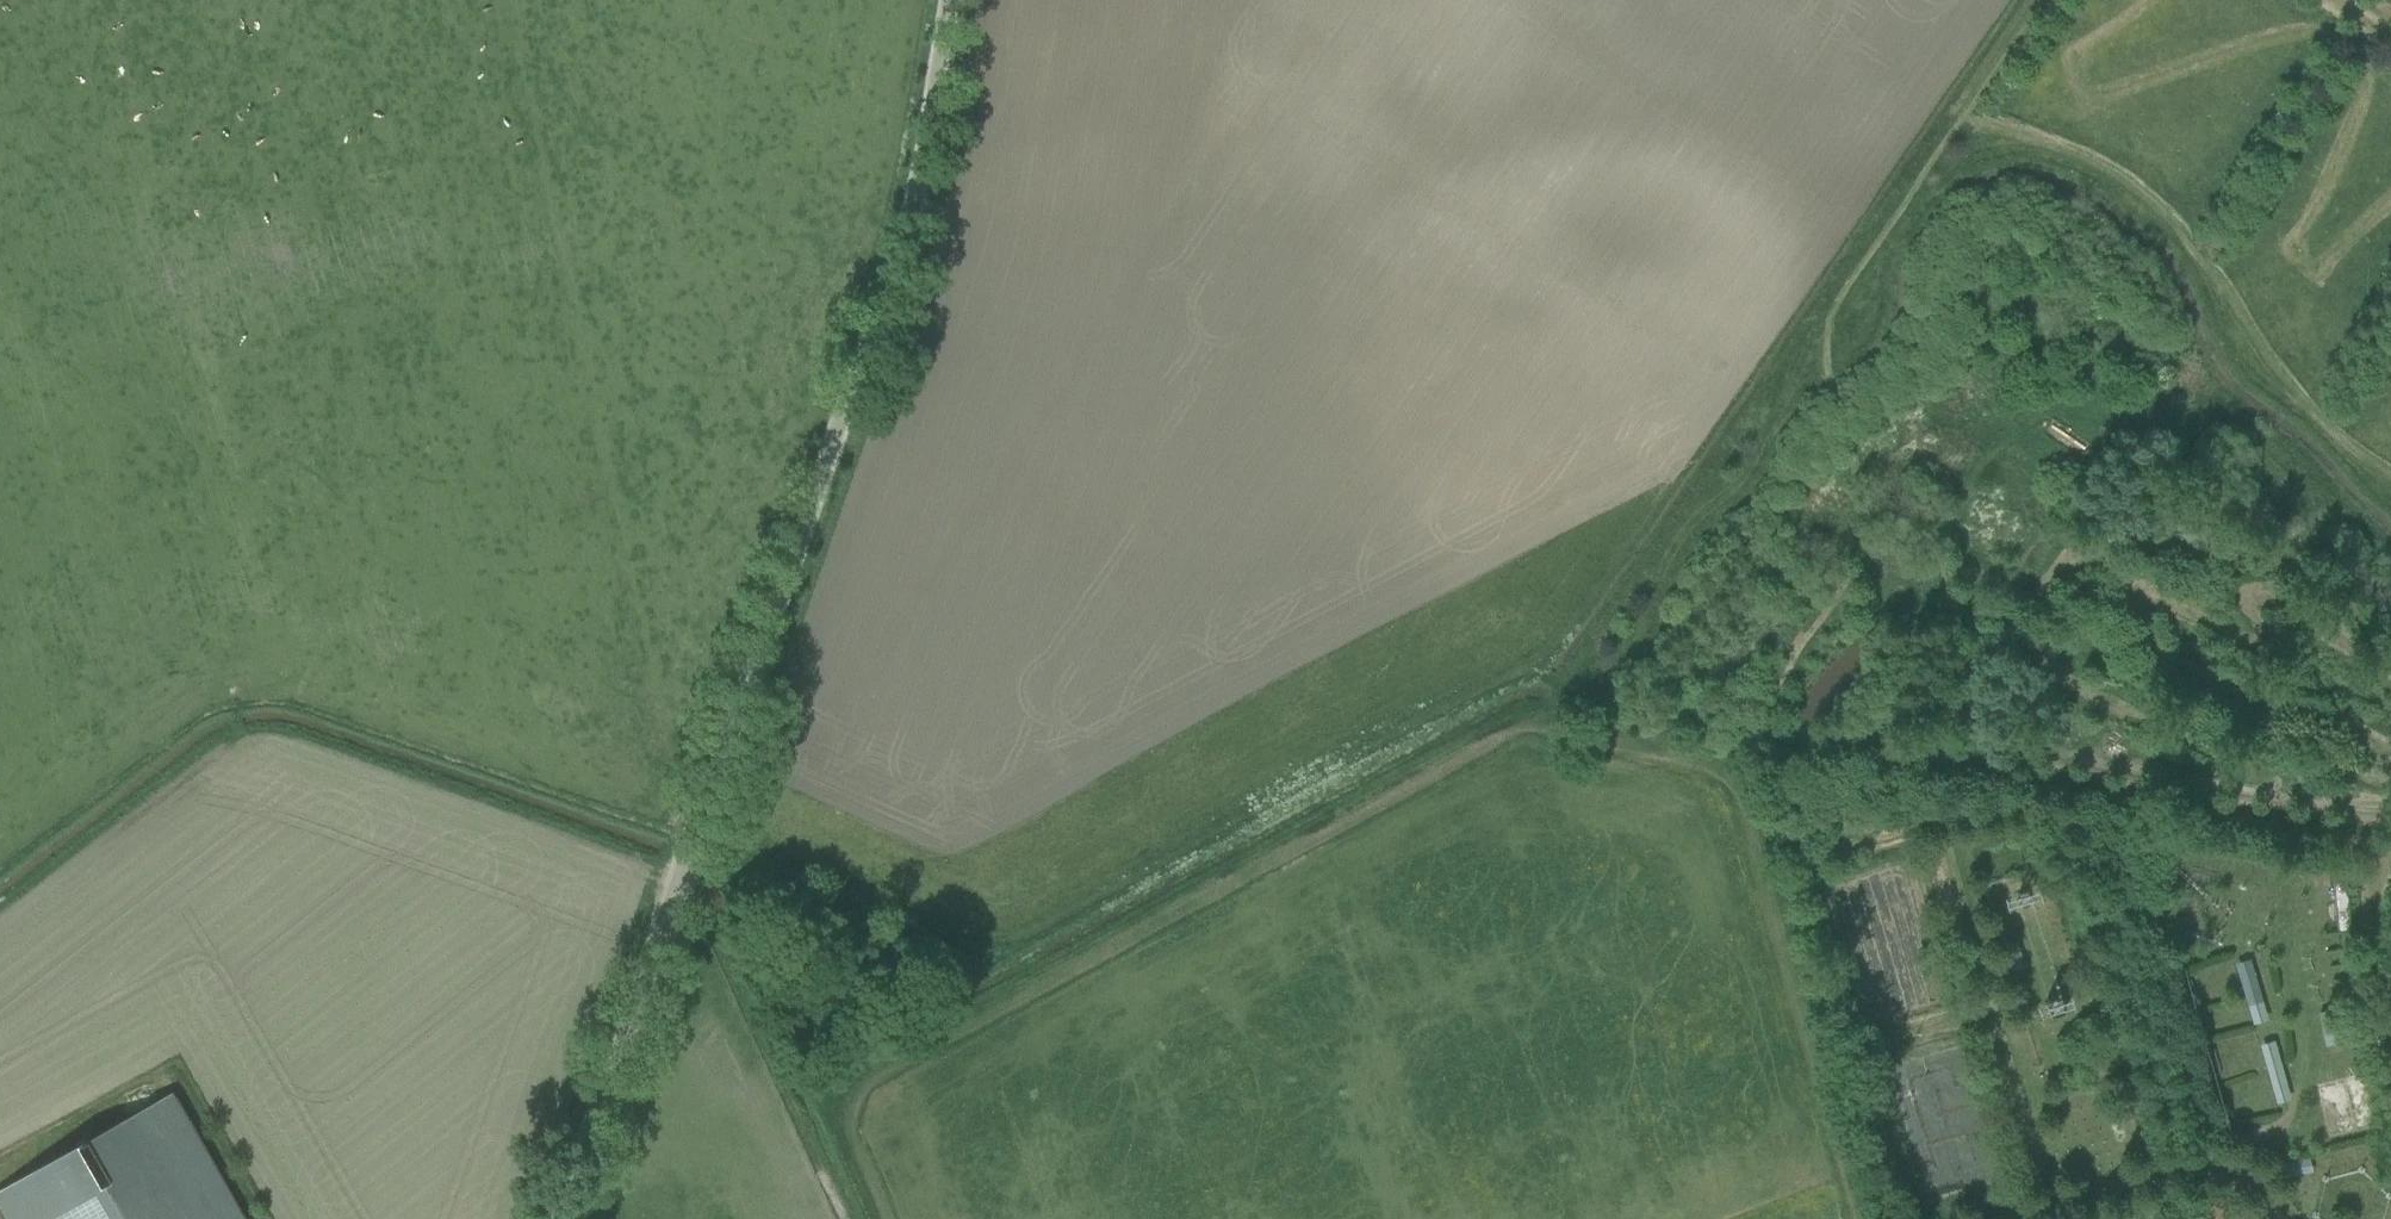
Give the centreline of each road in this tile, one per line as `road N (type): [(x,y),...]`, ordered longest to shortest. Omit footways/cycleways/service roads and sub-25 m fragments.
road 1 (unclassified): [(557,1218),(920,180),(948,0)]

